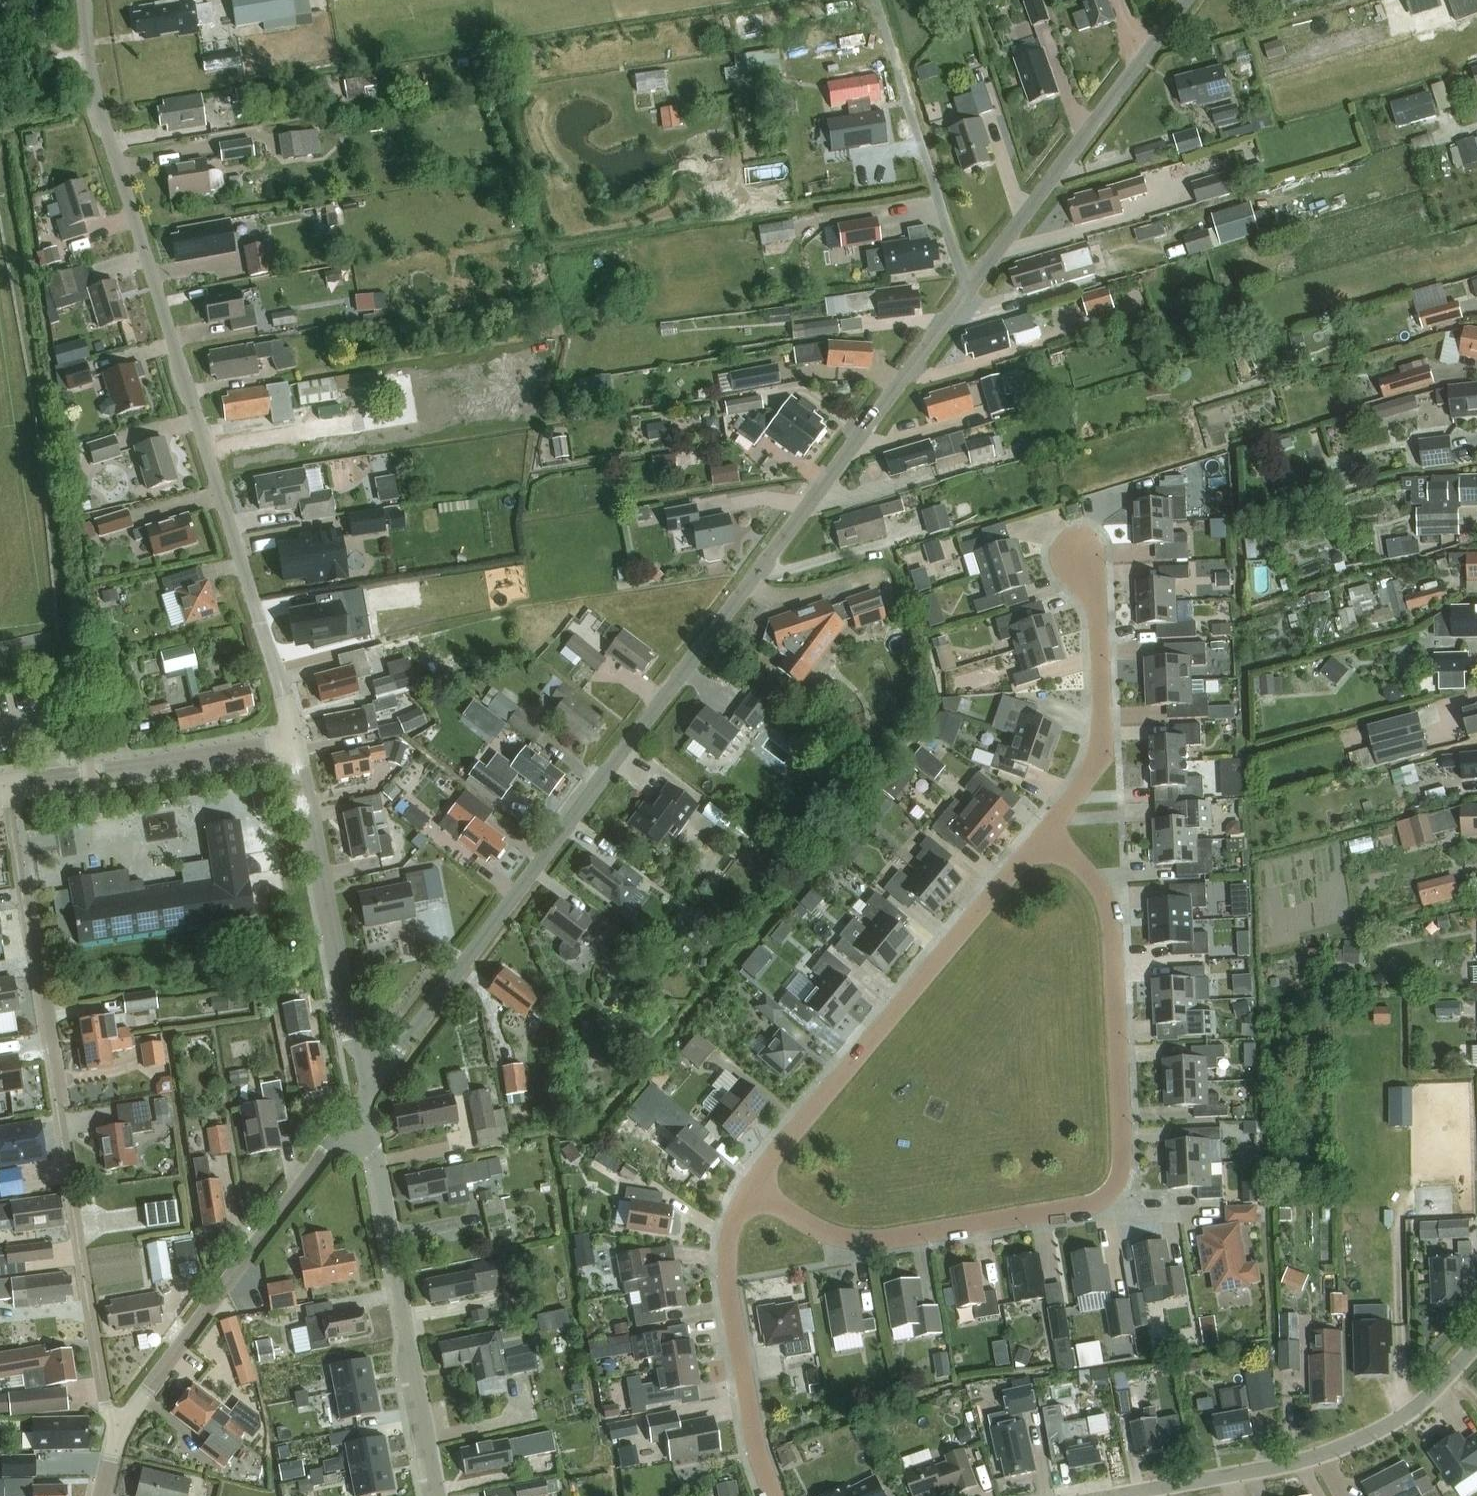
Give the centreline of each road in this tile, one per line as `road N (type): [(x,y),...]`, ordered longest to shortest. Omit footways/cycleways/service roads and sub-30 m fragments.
road 1 (residential): [(365,1102),(966,297)]
road 2 (residential): [(294,744),(107,143),(82,0)]
road 3 (residential): [(1046,836),(1104,898),(1122,1141),(1110,1195),(1080,1211),(881,1242),(834,1239),(748,1189)]
road 4 (residential): [(112,1448),(4,788)]
road 5 (residential): [(748,1189),(1046,836)]
road 6 (residential): [(112,1448),(365,1102)]
road 7 (residential): [(1119,1495),(1264,1472),(1343,1448),(1412,1411),(1476,1344)]
road 8 (residential): [(434,1495),(365,1102)]
road 9 (residential): [(966,297),(1187,0)]
road 10 (residential): [(365,1102),(294,744)]
road 11 (residential): [(772,1495),(748,1405),(725,1259),(748,1189)]
road 12 (unclassified): [(966,297),(875,0)]
road 13 (residential): [(1046,836),(1101,757),(1095,591),(1074,556)]
road 14 (residential): [(4,788),(294,744)]

